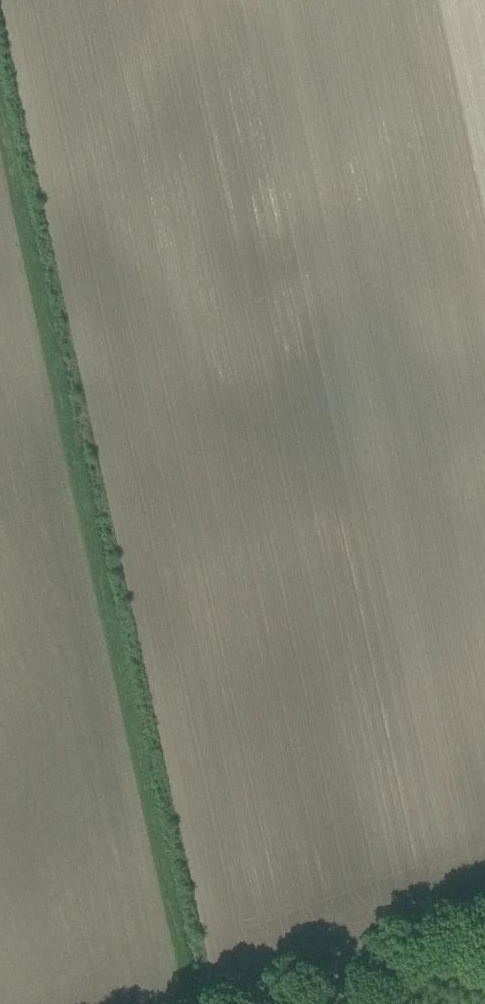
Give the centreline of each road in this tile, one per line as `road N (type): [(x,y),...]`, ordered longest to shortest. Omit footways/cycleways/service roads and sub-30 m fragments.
road 1 (track): [(254,1003),(484,922)]

